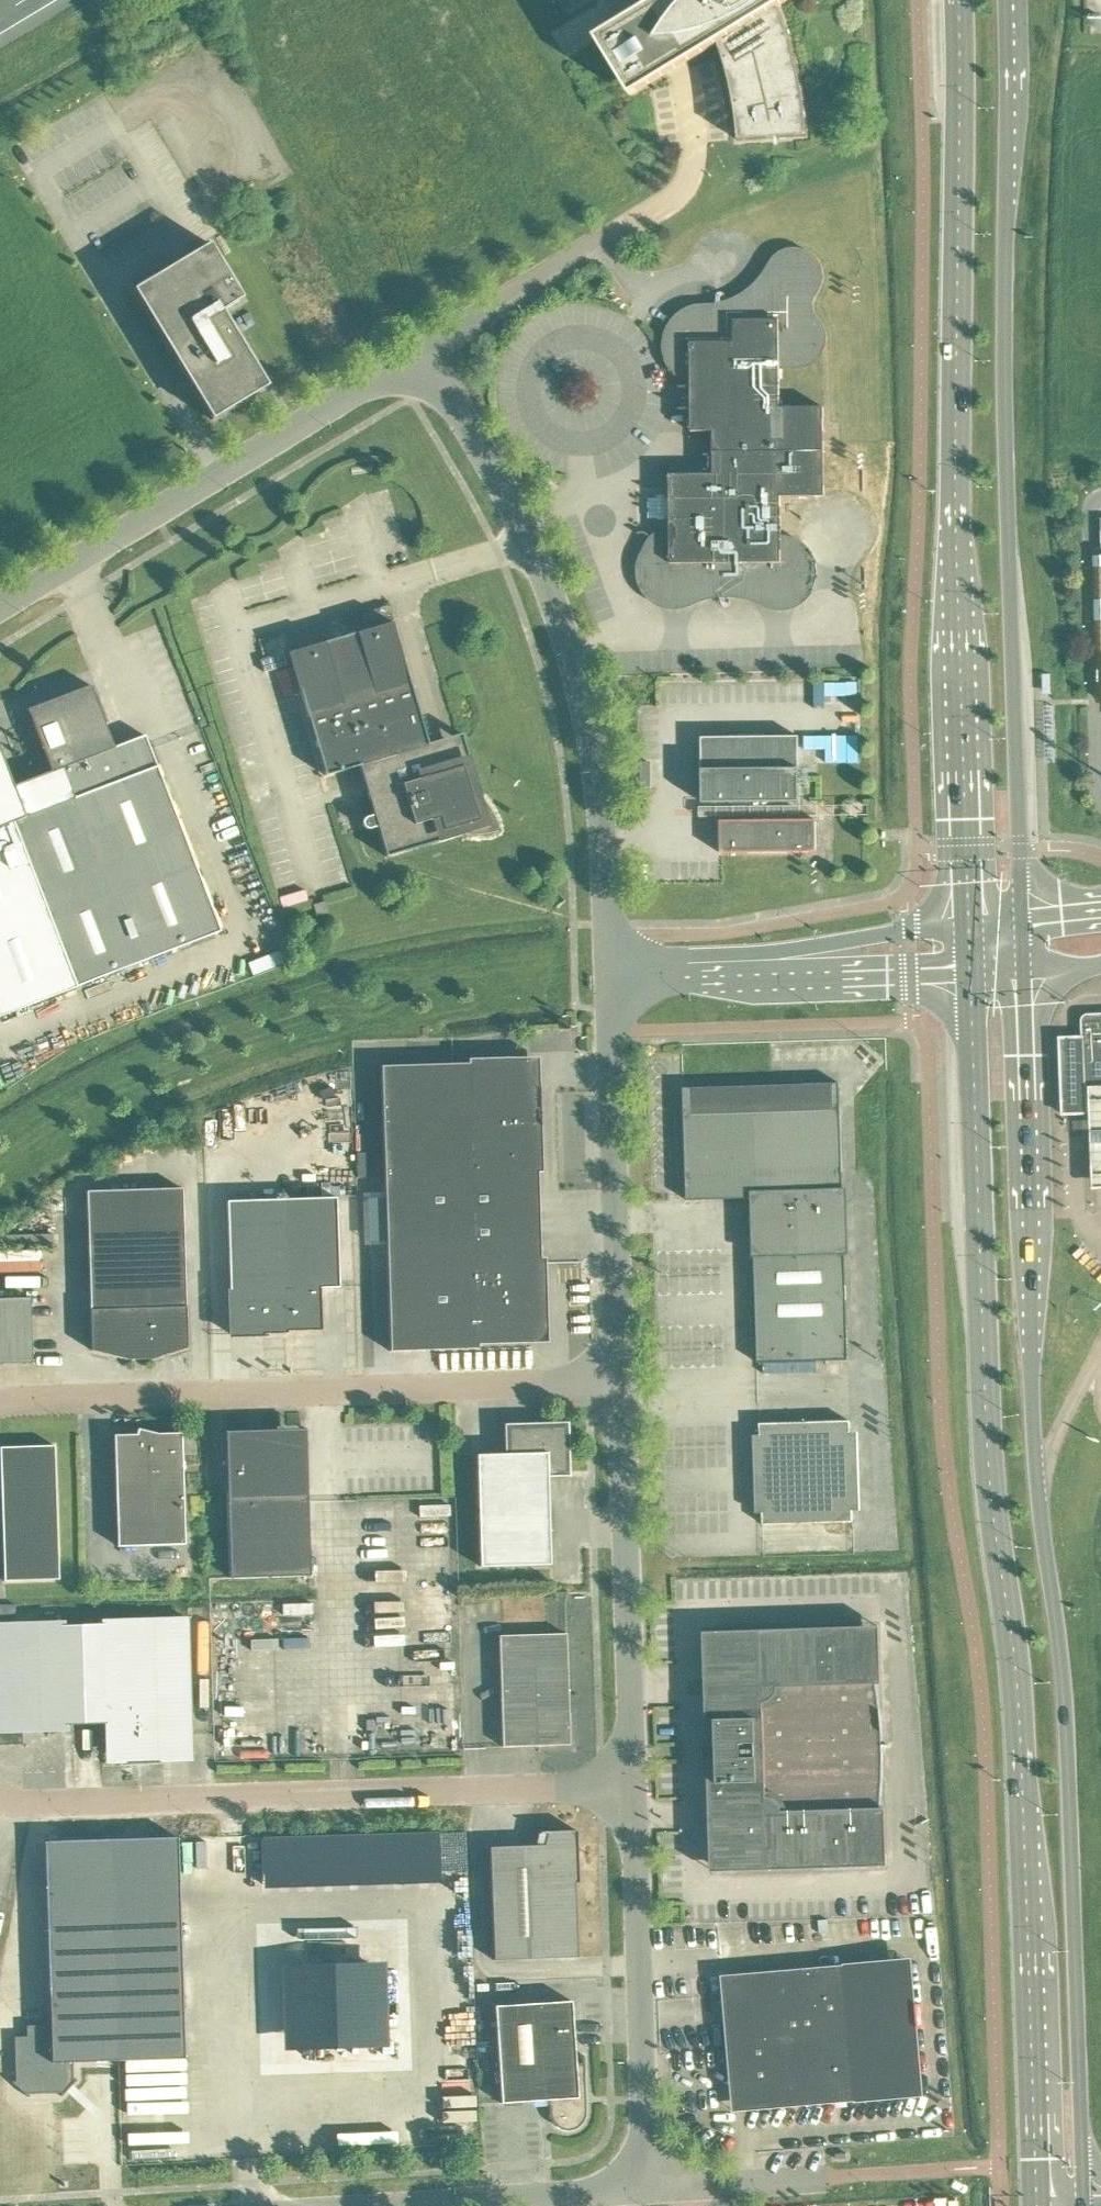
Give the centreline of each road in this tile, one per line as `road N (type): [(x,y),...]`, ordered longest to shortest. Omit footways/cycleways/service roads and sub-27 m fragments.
road 1 (primary): [(1084,2204),(1067,1685),(1031,1359),(1026,969)]
road 2 (primary): [(970,973),(986,1448),(1019,1706),(1035,2205)]
road 3 (primary): [(957,0),(953,452),(970,923)]
road 4 (primary): [(1022,919),(1003,354),(1005,0)]
road 5 (residential): [(607,976),(600,806),(578,688),(527,540),(422,351)]
road 6 (residential): [(0,1802),(30,1808),(633,1784)]
road 7 (residential): [(621,1379),(0,1405)]
road 8 (residential): [(422,351),(0,609)]
road 9 (residential): [(633,1784),(621,1379)]
road 10 (residential): [(652,2188),(633,1784)]
road 11 (residential): [(621,1379),(607,976)]
road 12 (residential): [(970,923),(689,956),(664,973)]
road 13 (residential): [(664,973),(688,985),(970,973)]
road 14 (residential): [(404,2205),(652,2188)]
road 15 (residential): [(613,238),(422,351)]
road 16 (residential): [(652,2188),(830,2177)]

